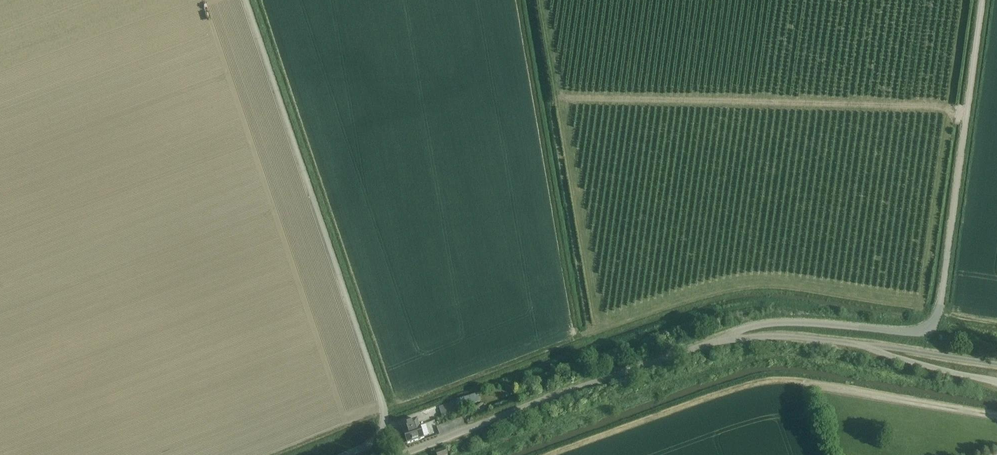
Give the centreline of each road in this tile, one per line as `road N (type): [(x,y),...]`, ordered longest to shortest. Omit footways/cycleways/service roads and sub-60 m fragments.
road 1 (residential): [(726,341),(780,323),(909,333),(934,324),(983,0)]
road 2 (unclassified): [(347,454),(381,436),(386,414),(247,0)]
road 3 (unclassified): [(400,454),(726,341)]
road 4 (unclassified): [(996,365),(799,338),(726,341)]
road 5 (track): [(798,380),(996,415)]

